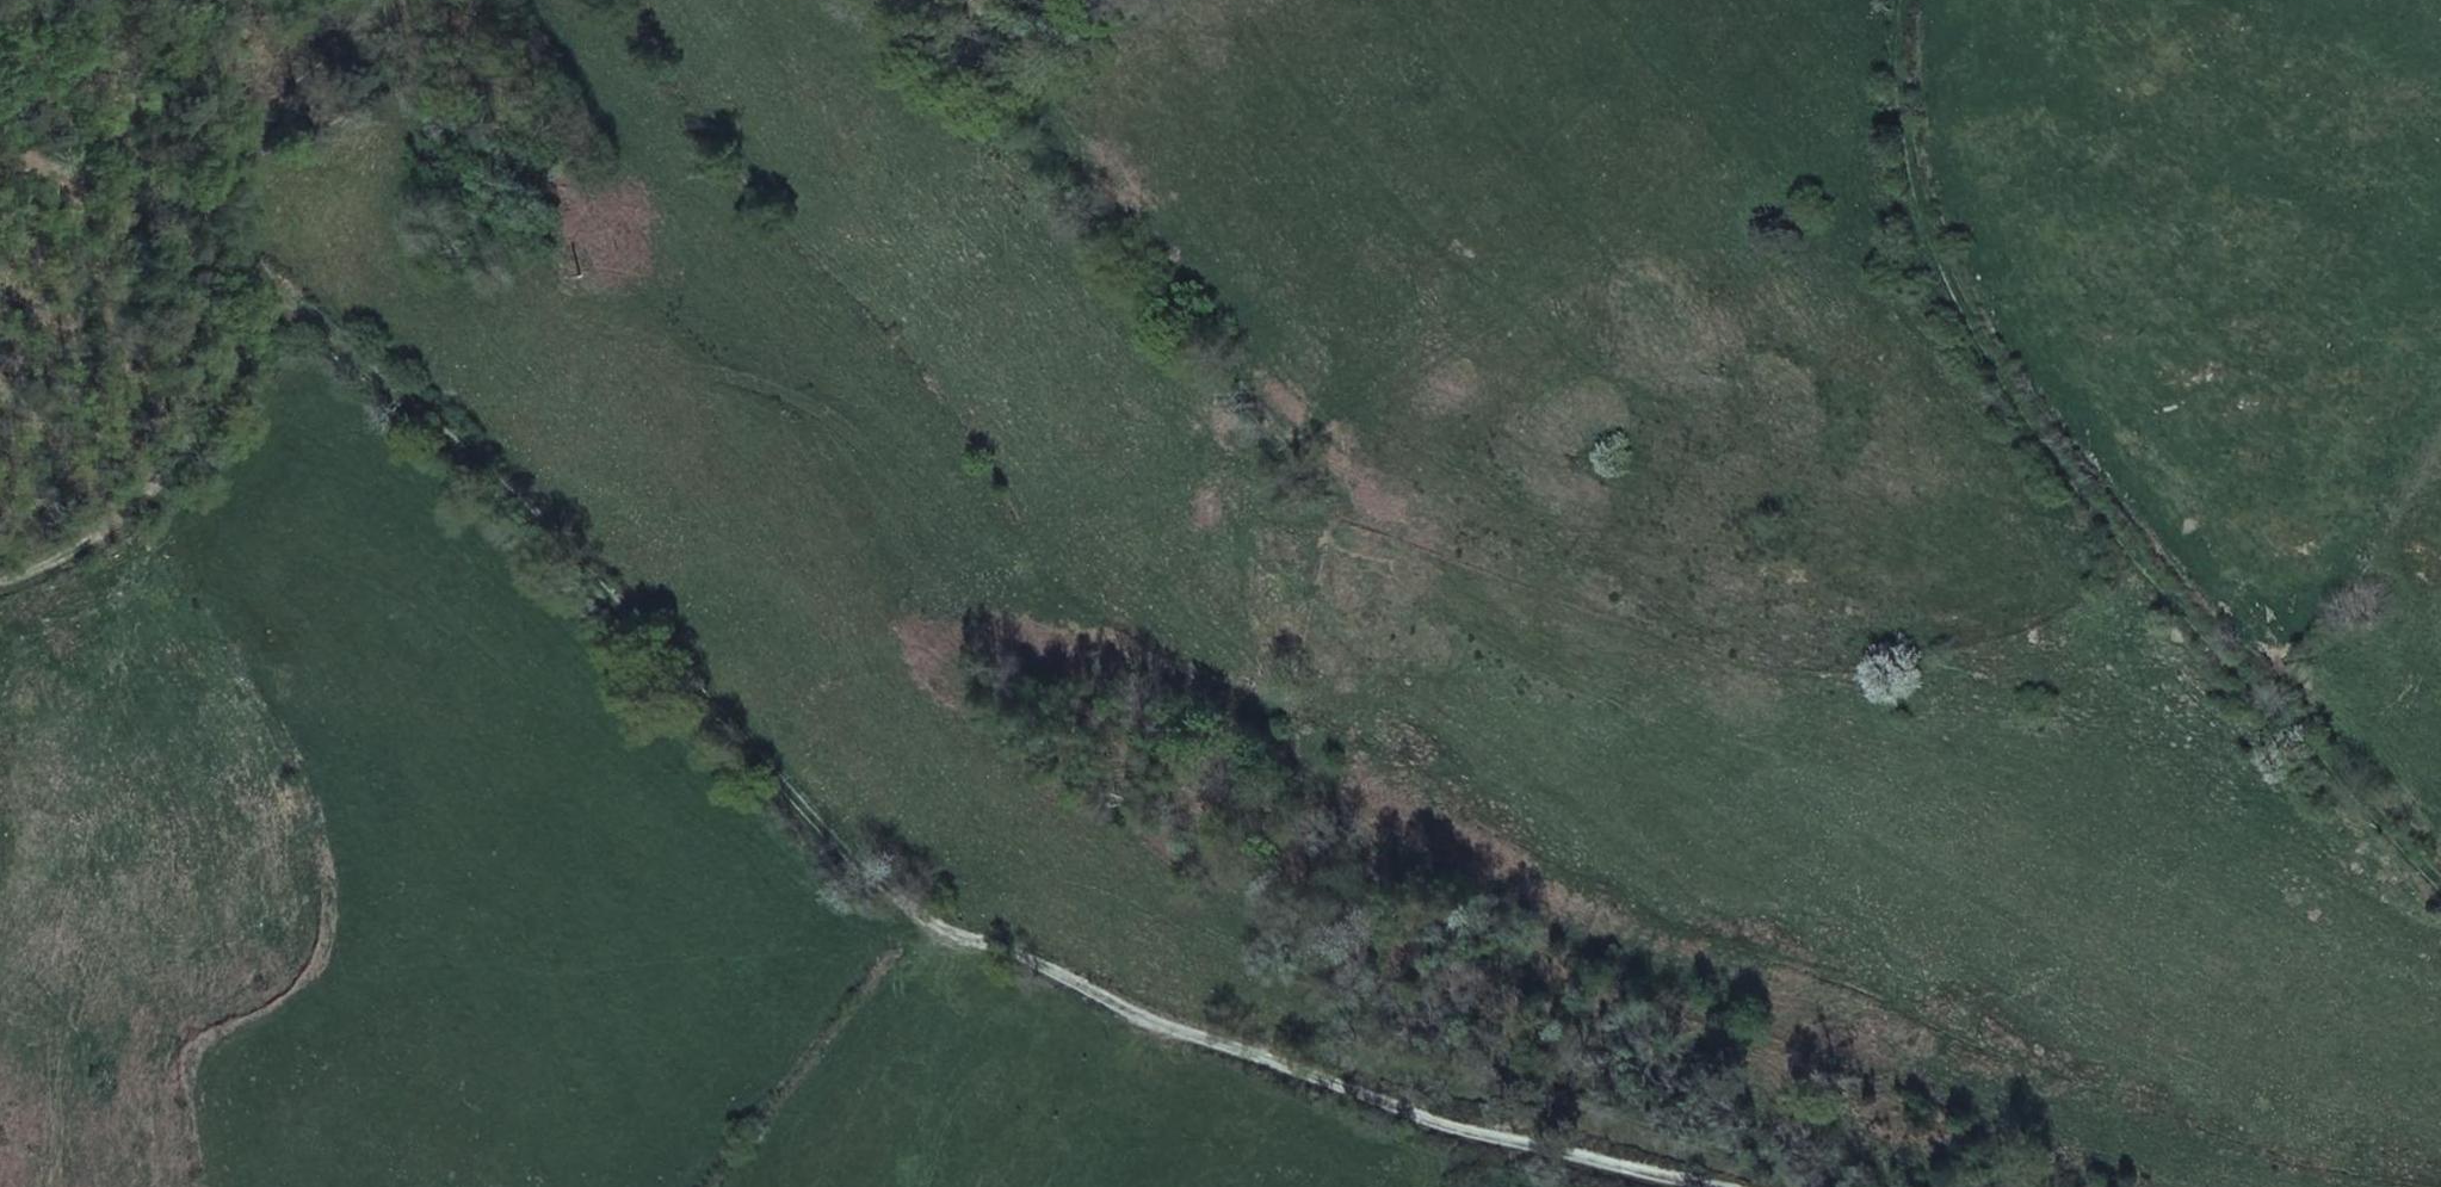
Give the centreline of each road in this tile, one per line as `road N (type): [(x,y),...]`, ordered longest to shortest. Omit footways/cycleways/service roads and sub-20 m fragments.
road 1 (track): [(274,291),(891,897),(1160,1021),(1550,1147),(1716,1186)]
road 2 (track): [(2440,876),(1995,414),(1889,86),(1914,0)]
road 3 (track): [(274,291),(200,48),(168,0)]

